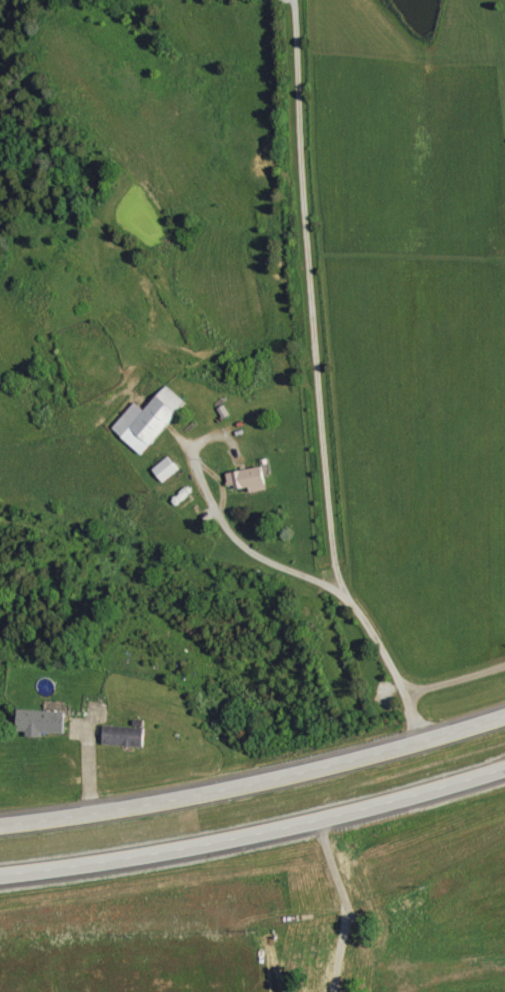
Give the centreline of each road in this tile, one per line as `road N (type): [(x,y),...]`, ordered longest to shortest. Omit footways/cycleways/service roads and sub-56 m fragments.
road 1 (primary): [(0,878),(318,823),(504,769)]
road 2 (primary): [(504,719),(215,795),(0,828)]

